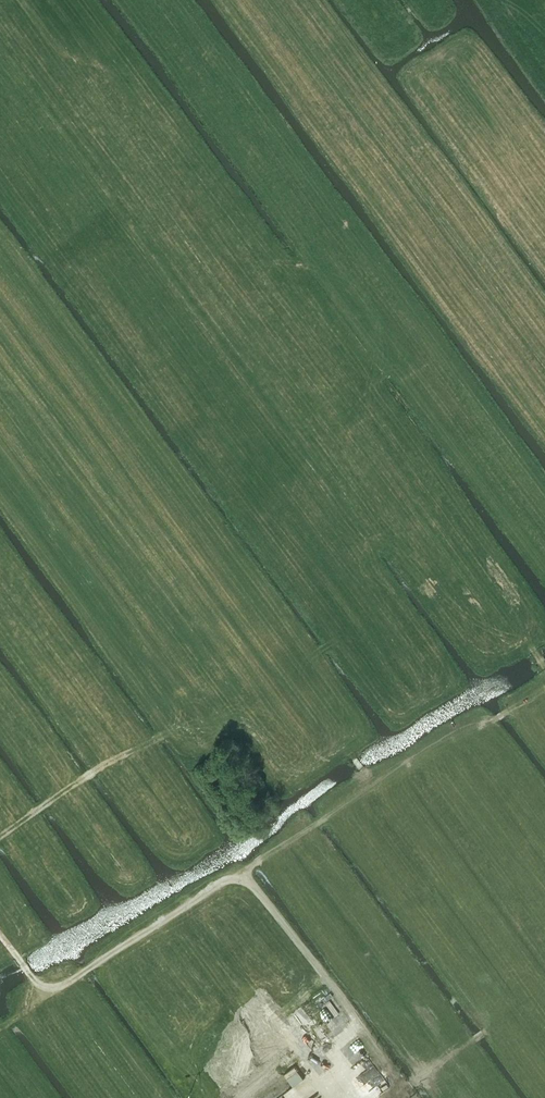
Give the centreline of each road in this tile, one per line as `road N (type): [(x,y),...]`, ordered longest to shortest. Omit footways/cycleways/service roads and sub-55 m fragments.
road 1 (track): [(332,1069),(321,1054),(359,1028),(249,881),(215,884),(50,987),(40,985),(0,933)]

